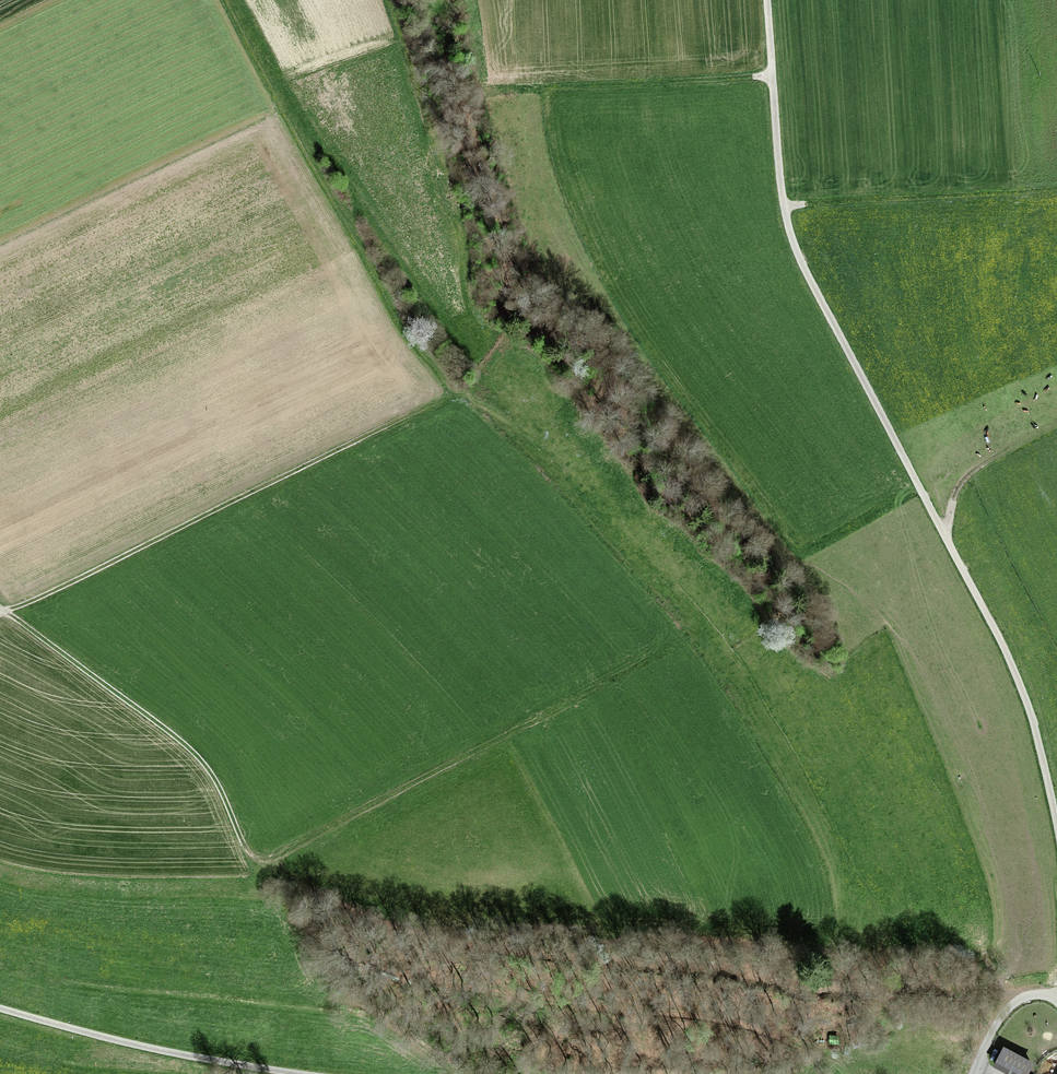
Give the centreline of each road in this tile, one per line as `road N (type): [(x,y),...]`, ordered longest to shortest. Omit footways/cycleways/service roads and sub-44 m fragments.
road 1 (track): [(229,0),(307,160),(448,398),(0,609)]
road 2 (unclassified): [(767,0),(785,207),(804,274),(1016,679),(1056,832)]
road 3 (track): [(1020,999),(952,981),(855,993),(796,989),(746,969),(422,940),(255,862)]
road 4 (track): [(0,614),(203,759),(255,862),(582,699)]
road 5 (track): [(468,0),(478,83),(753,77)]
road 6 (unclassified): [(312,1073),(261,1070),(0,1009)]
road 7 (track): [(1056,193),(806,205)]
road 8 (unclassified): [(1056,1003),(1035,995),(1006,1010),(974,1073)]

